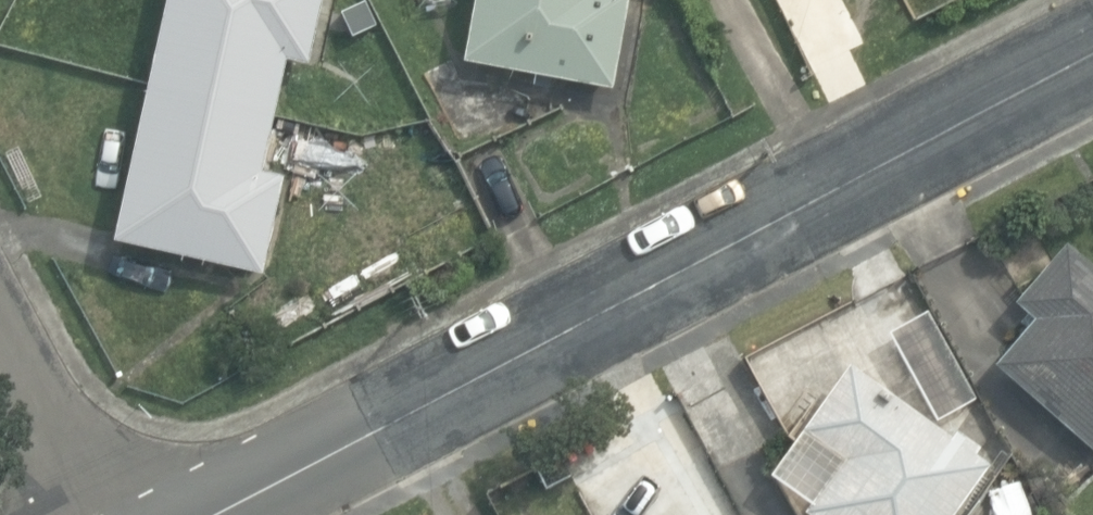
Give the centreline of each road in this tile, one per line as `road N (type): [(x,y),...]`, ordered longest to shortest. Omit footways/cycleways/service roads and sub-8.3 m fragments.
road 1 (residential): [(1092,48),(214,514)]
road 2 (residential): [(0,323),(106,514)]

